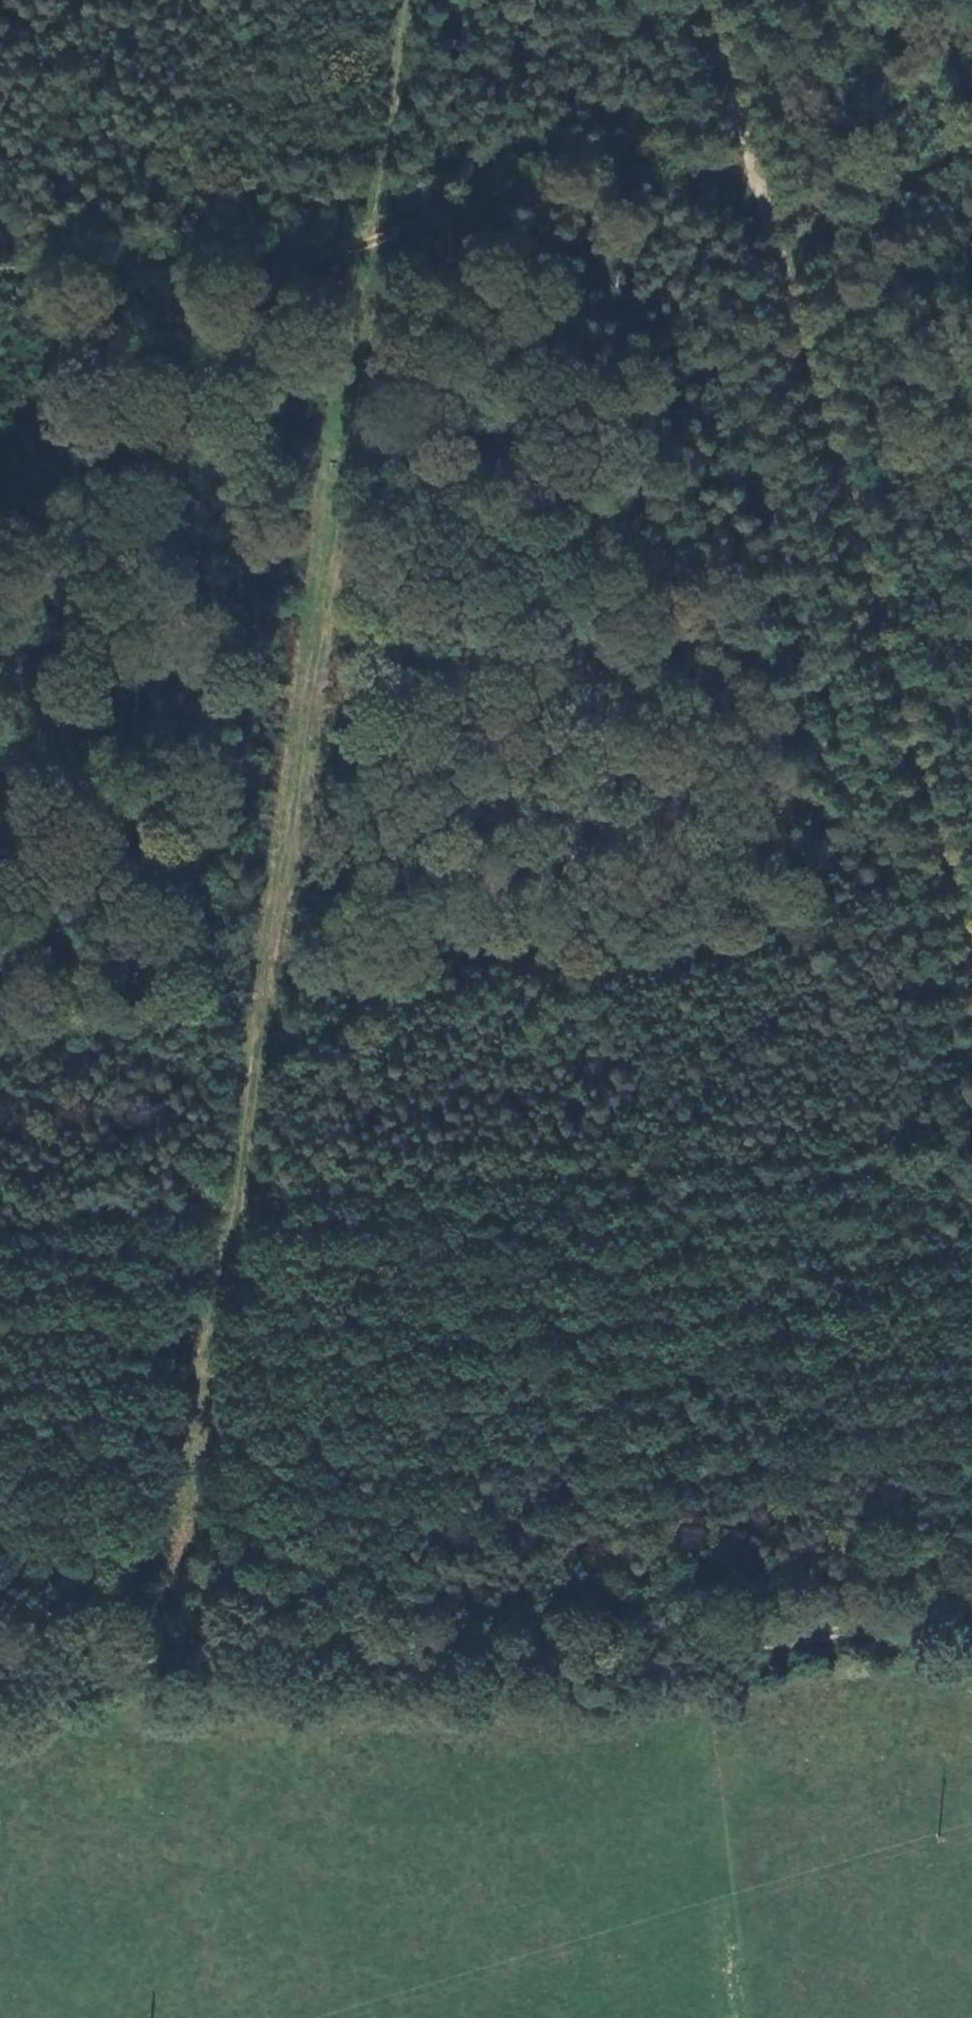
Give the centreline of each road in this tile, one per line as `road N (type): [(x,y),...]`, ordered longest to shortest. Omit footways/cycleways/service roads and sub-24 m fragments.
road 1 (track): [(971,956),(700,0)]
road 2 (track): [(971,1616),(678,1665),(151,1649),(0,1674)]

